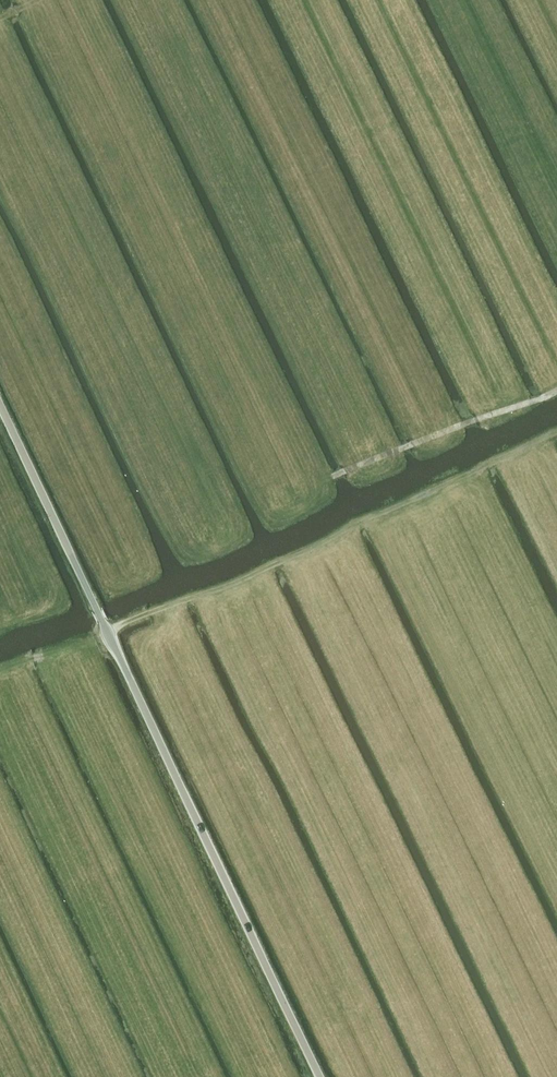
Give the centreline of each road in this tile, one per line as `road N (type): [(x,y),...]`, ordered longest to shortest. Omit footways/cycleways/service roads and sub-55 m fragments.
road 1 (unclassified): [(321,1076),(0,404)]
road 2 (track): [(108,632),(556,434)]
road 3 (track): [(556,388),(336,473)]

